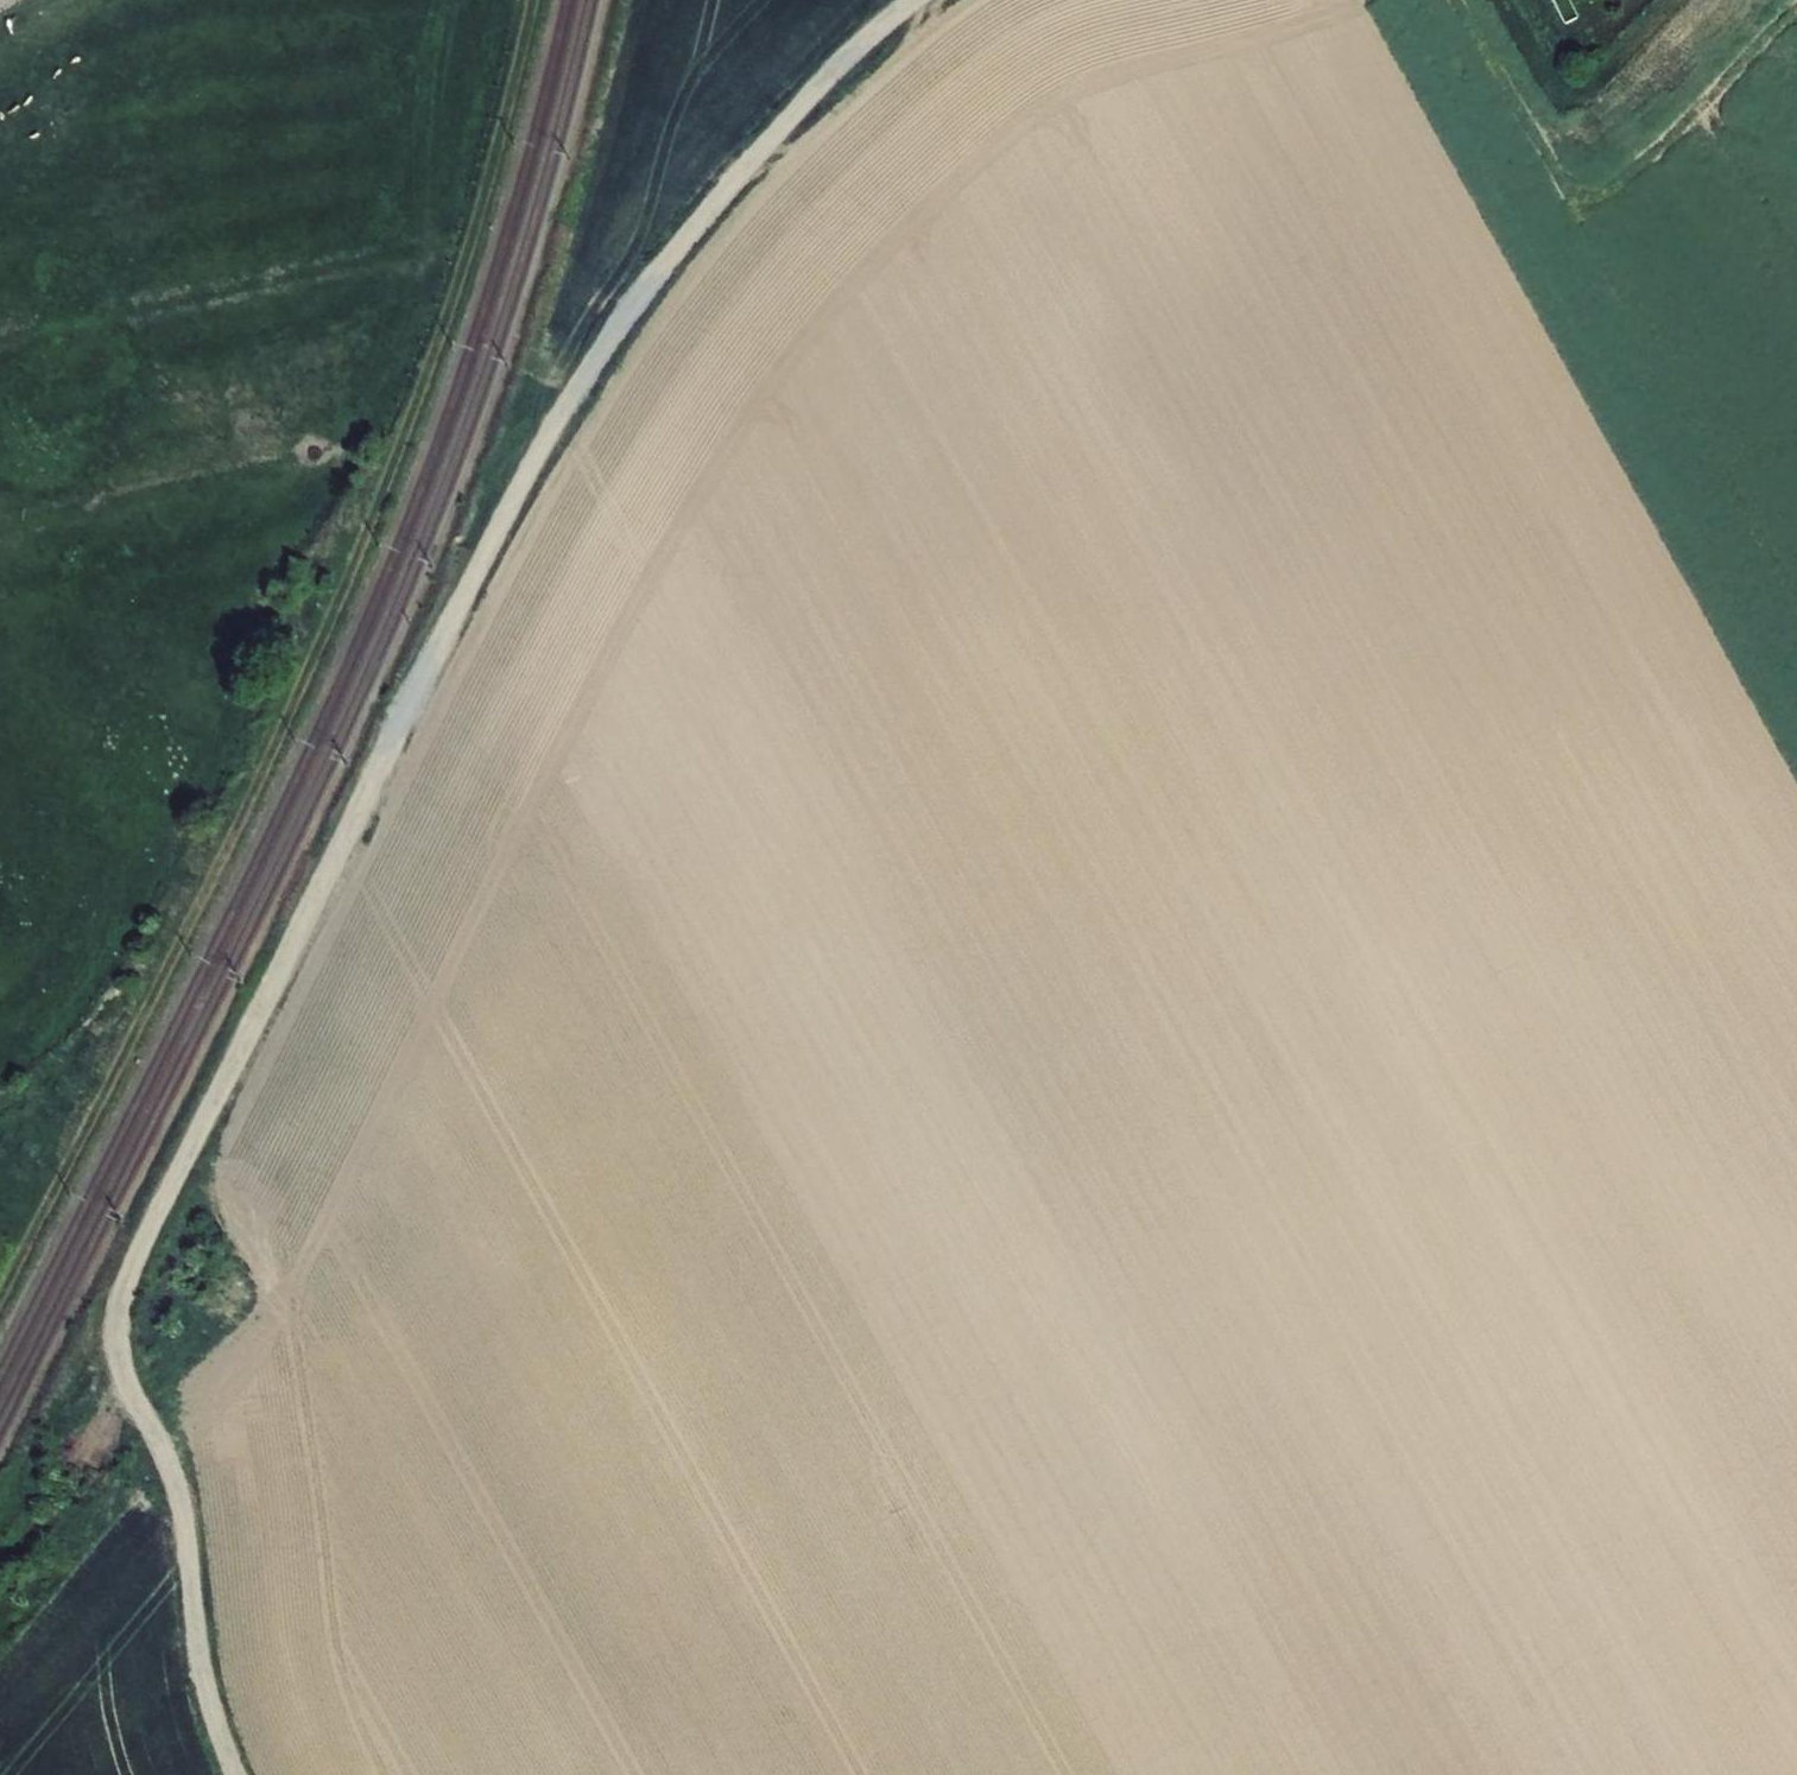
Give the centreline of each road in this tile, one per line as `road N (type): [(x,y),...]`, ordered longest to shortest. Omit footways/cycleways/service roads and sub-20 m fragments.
road 1 (track): [(235,1774),(207,1707),(188,1520),(117,1358),(114,1315),(124,1282),(157,1199),(573,390),(675,250),(823,81),(914,0)]

